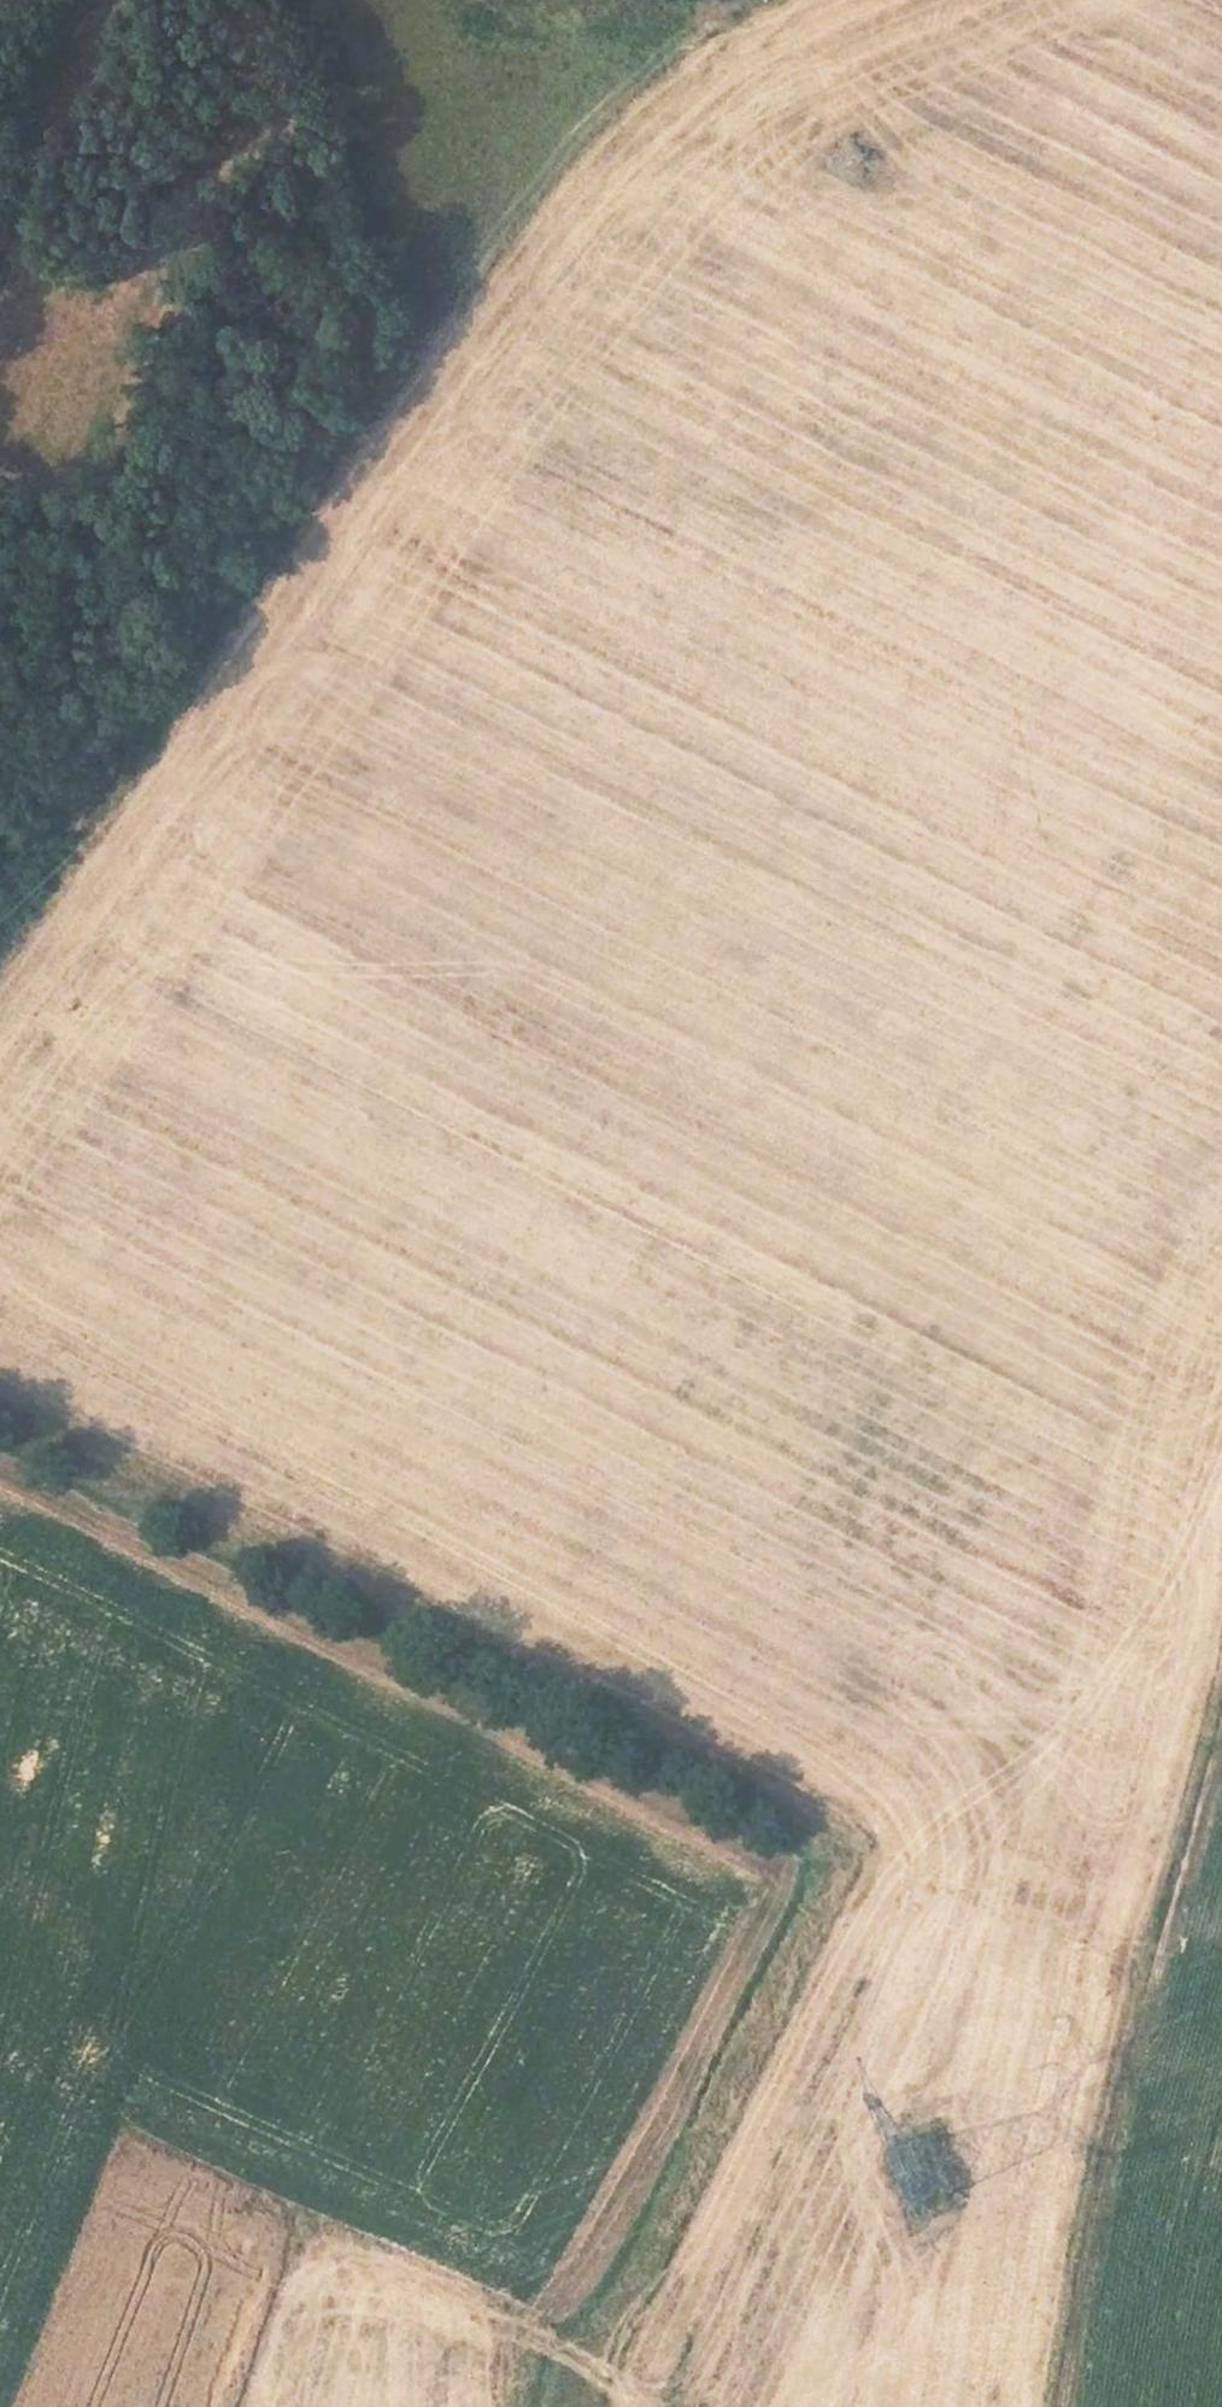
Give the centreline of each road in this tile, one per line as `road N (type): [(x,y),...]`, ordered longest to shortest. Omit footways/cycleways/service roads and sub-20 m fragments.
road 1 (track): [(1163,1964),(864,1857),(0,1406)]
road 2 (track): [(1067,2406),(1093,2238),(1221,1711)]
road 3 (track): [(0,959),(235,629)]

